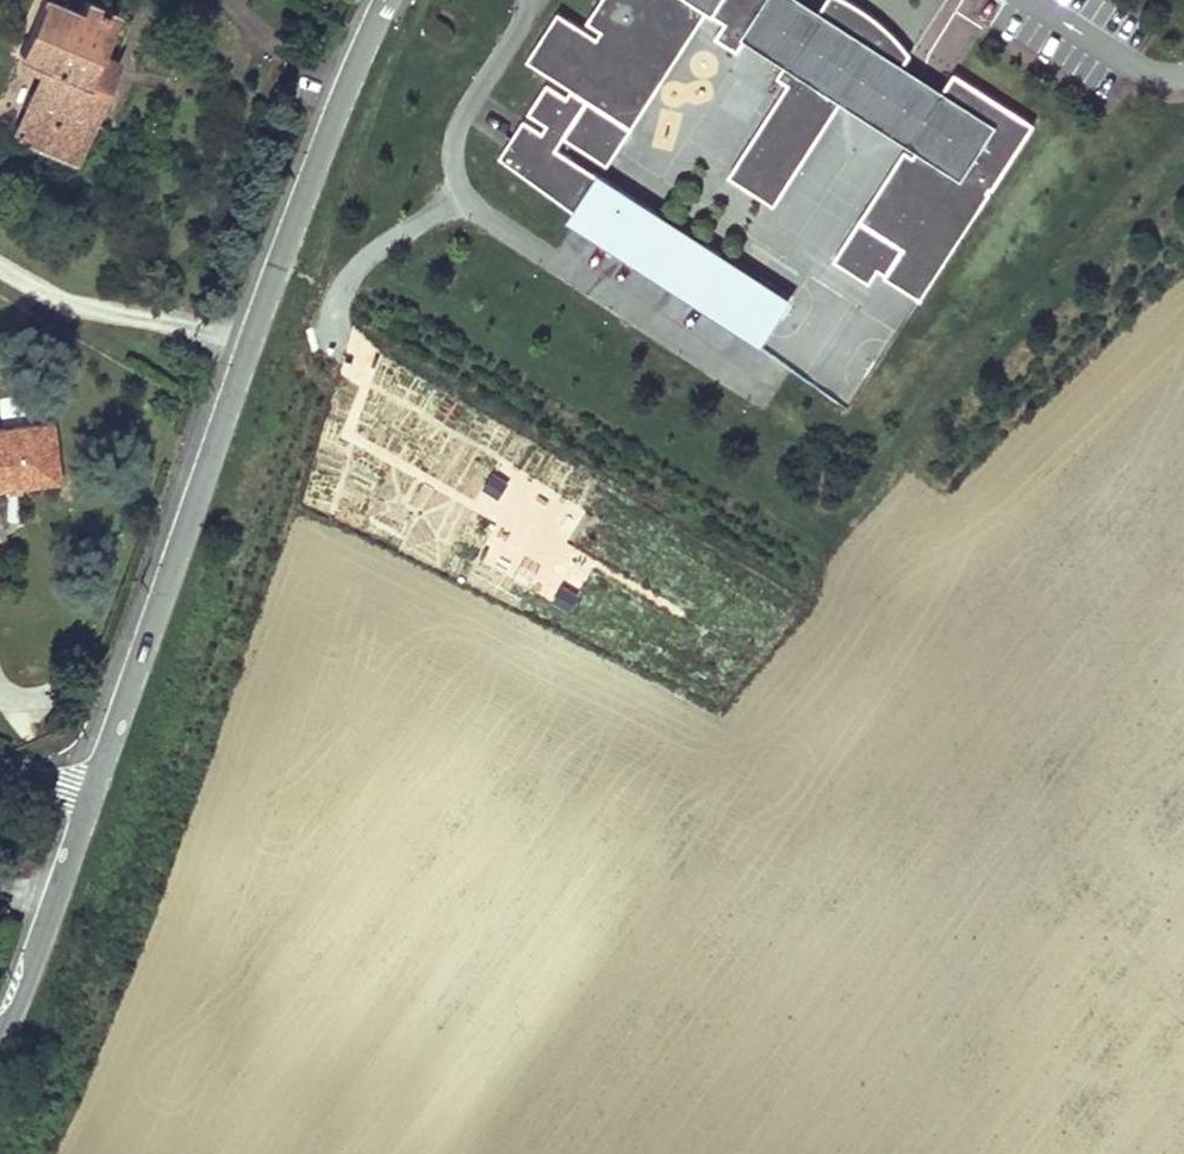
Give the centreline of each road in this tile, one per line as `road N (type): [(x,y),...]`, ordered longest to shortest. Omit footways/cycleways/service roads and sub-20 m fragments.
road 1 (residential): [(387,0),(304,196),(92,799)]
road 2 (residential): [(92,799),(0,1043)]

